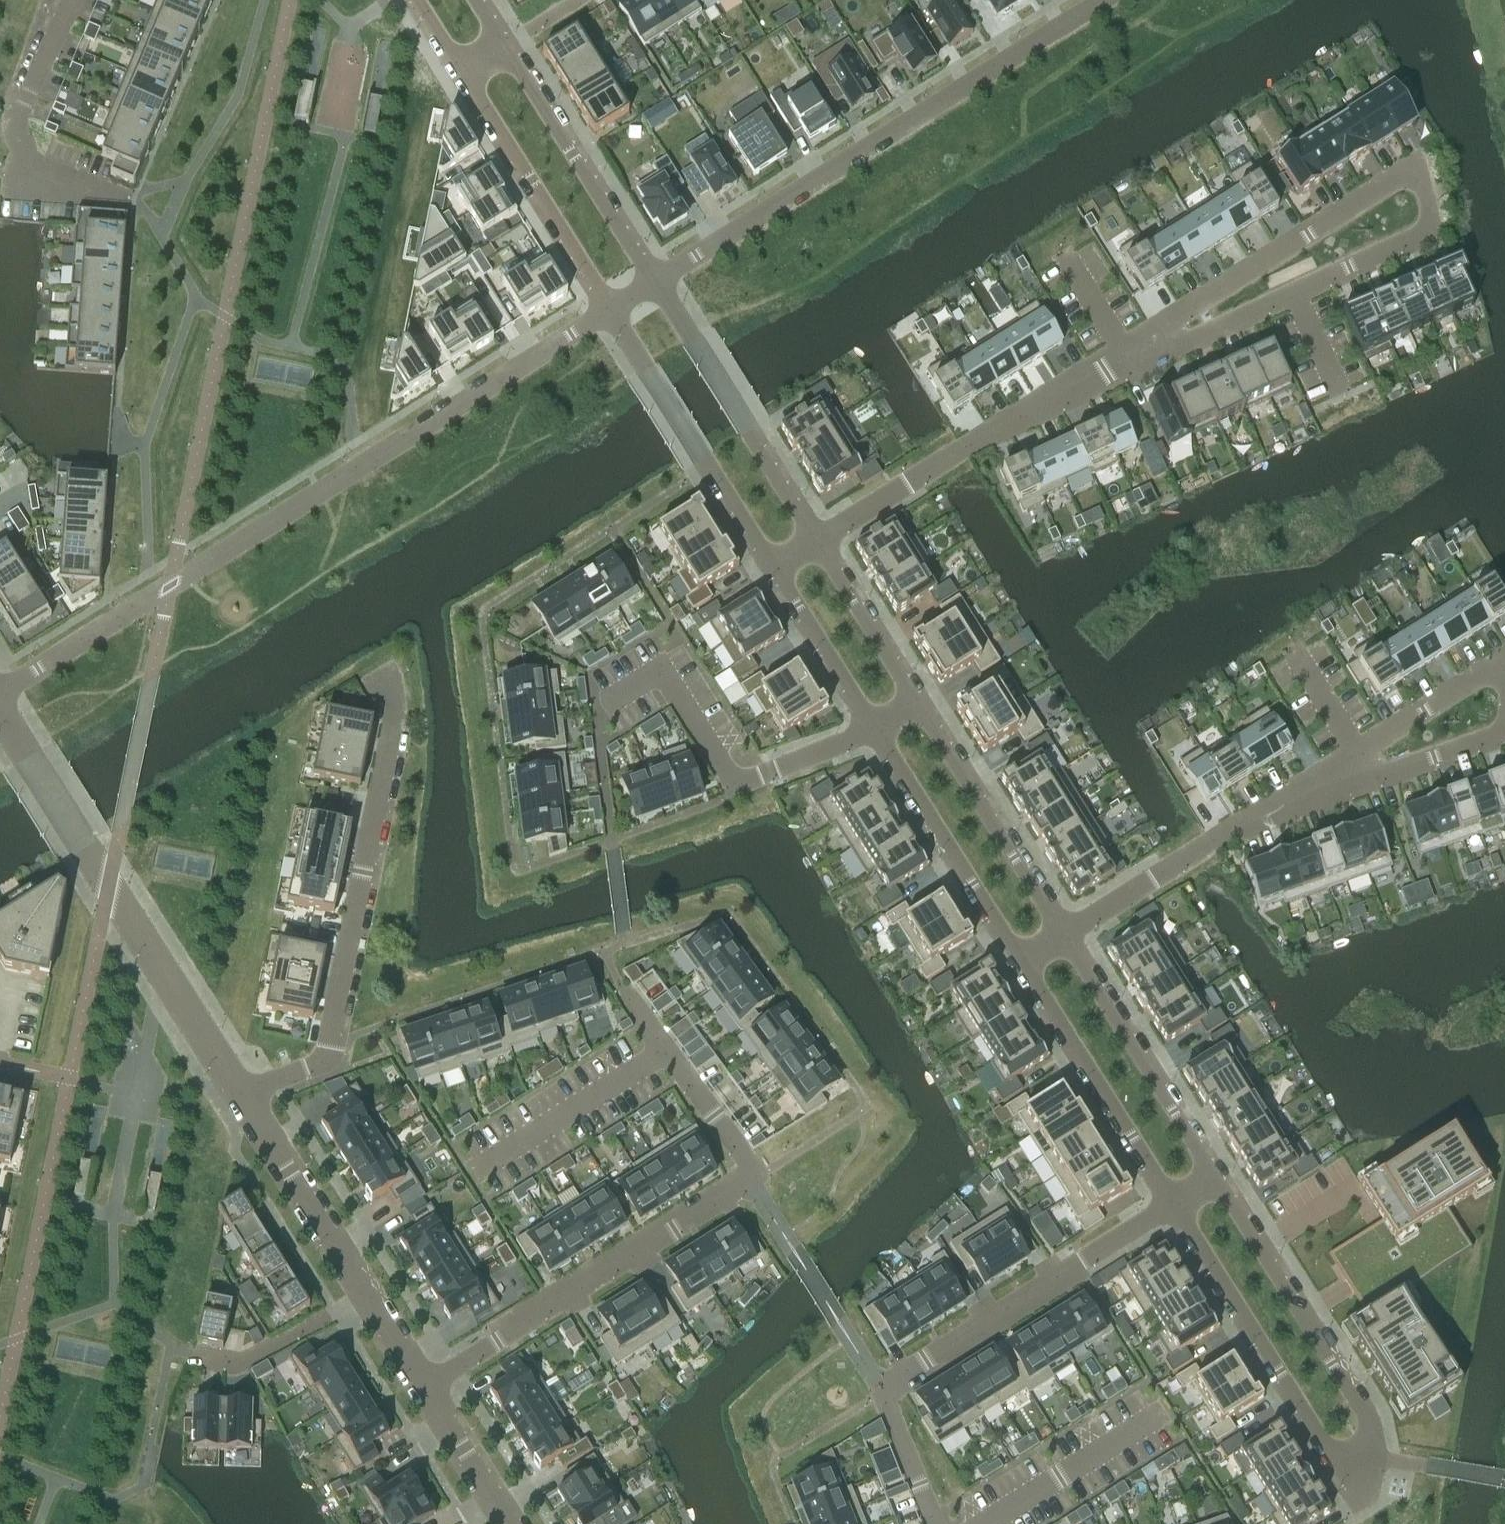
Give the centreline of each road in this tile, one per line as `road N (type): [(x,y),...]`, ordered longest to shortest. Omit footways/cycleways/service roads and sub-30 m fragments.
road 1 (residential): [(0,692),(608,310)]
road 2 (residential): [(1172,1202),(1323,1438),(1359,1447),(1361,1413),(1216,1174)]
road 3 (residential): [(423,1385),(750,1180),(749,1166),(622,992)]
road 4 (residential): [(652,282),(1102,0)]
road 5 (residential): [(933,1523),(880,1383),(1172,1202)]
road 6 (residential): [(375,683),(389,708),(323,1063),(239,1099)]
road 7 (residential): [(1150,346),(1196,337),(1432,229),(1416,165)]
road 8 (residential): [(1416,165),(1195,305),(1150,346)]
road 9 (residential): [(818,540),(652,282)]
road 10 (residential): [(608,310),(772,568)]
road 11 (residential): [(133,201),(32,167),(13,150),(13,121),(71,0)]
road 12 (residential): [(87,850),(239,1099)]
road 13 (residential): [(1021,961),(1172,1202)]
road 14 (residential): [(1216,1174),(1065,934)]
road 15 (residential): [(462,69),(608,310)]
road 16 (residential): [(652,282),(504,45)]
road 17 (residential): [(1150,346),(908,484)]
road 18 (residential): [(1065,934),(917,698)]
road 19 (residential): [(875,728),(1021,961)]
road 20 (residential): [(1337,775),(1389,772),(1504,731),(1499,660)]
road 21 (residential): [(239,1099),(362,1292)]
road 22 (residential): [(776,768),(735,773),(721,764),(657,671),(612,699)]
road 23 (residential): [(1157,880),(1337,775)]
road 24 (residential): [(1499,660),(1358,751),(1337,775)]
road 25 (residential): [(772,568),(875,728)]
road 26 (residential): [(917,698),(818,540)]
road 27 (residential): [(362,1292),(246,1359),(195,1355)]
road 28 (residential): [(87,850),(0,712)]
road 29 (residential): [(423,1385),(510,1523)]

